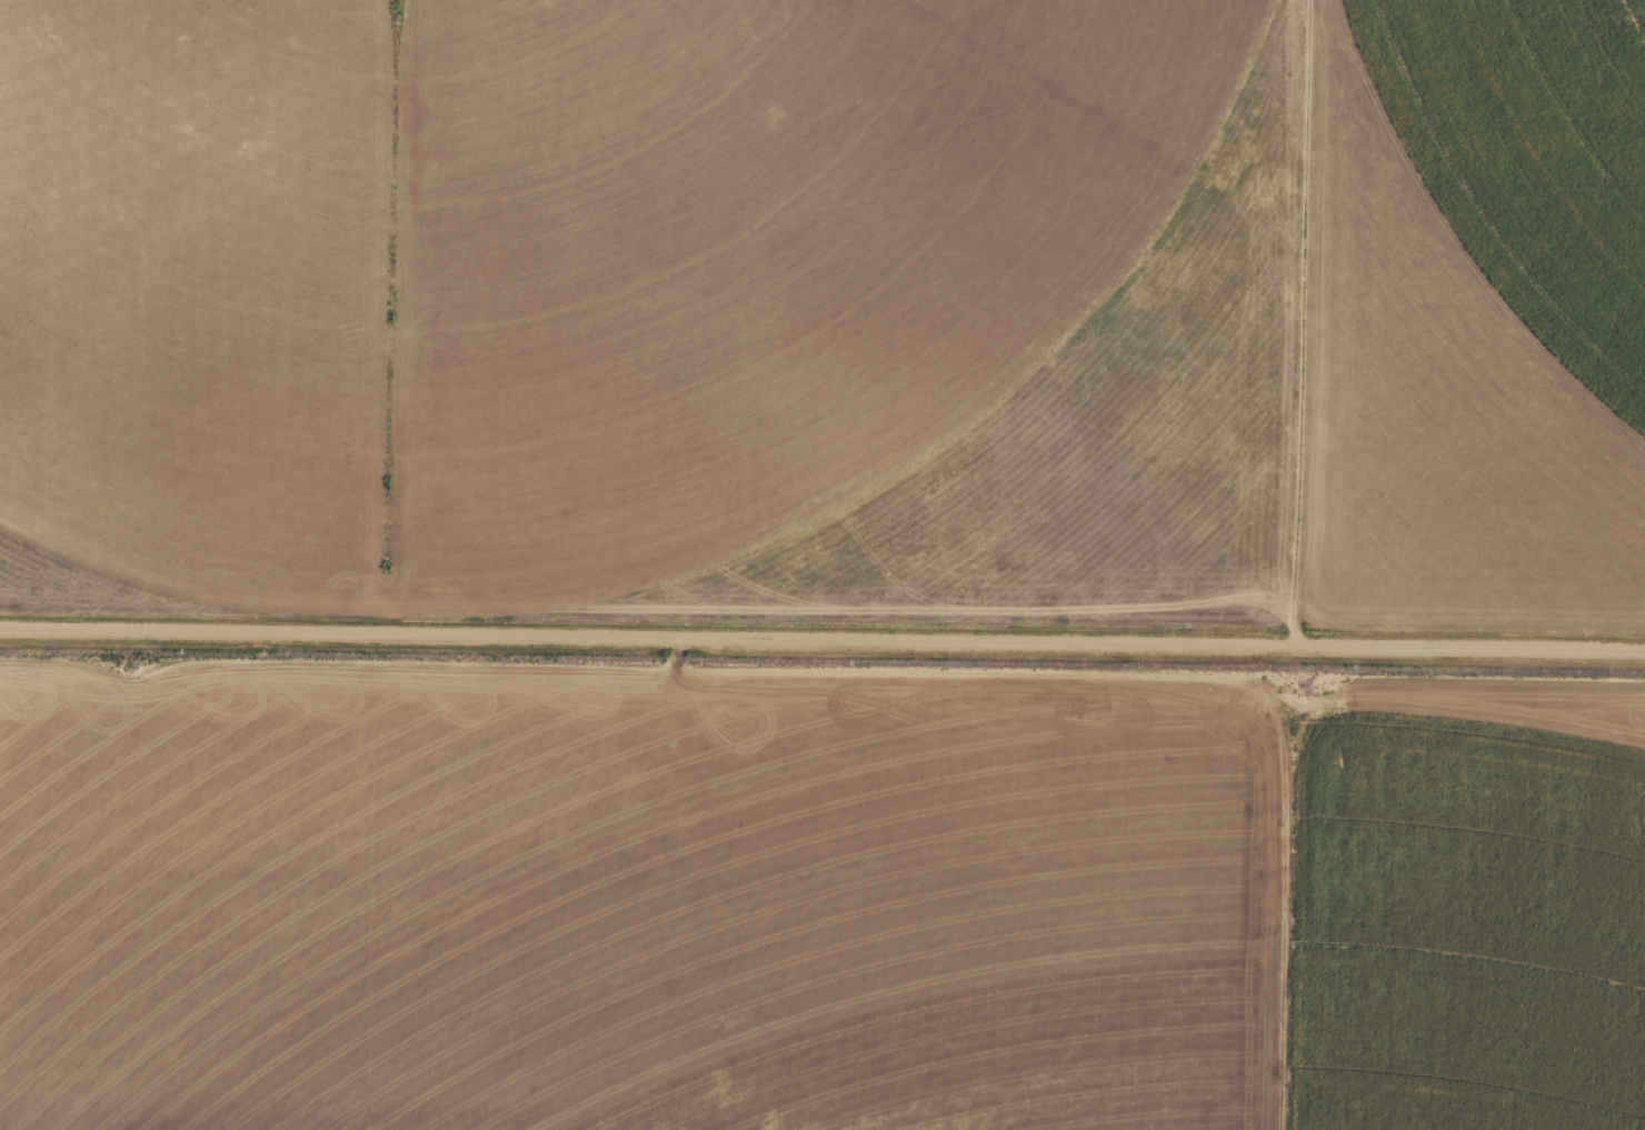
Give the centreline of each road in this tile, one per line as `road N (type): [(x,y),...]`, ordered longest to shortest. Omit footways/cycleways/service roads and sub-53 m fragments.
road 1 (residential): [(1644,654),(0,632)]

